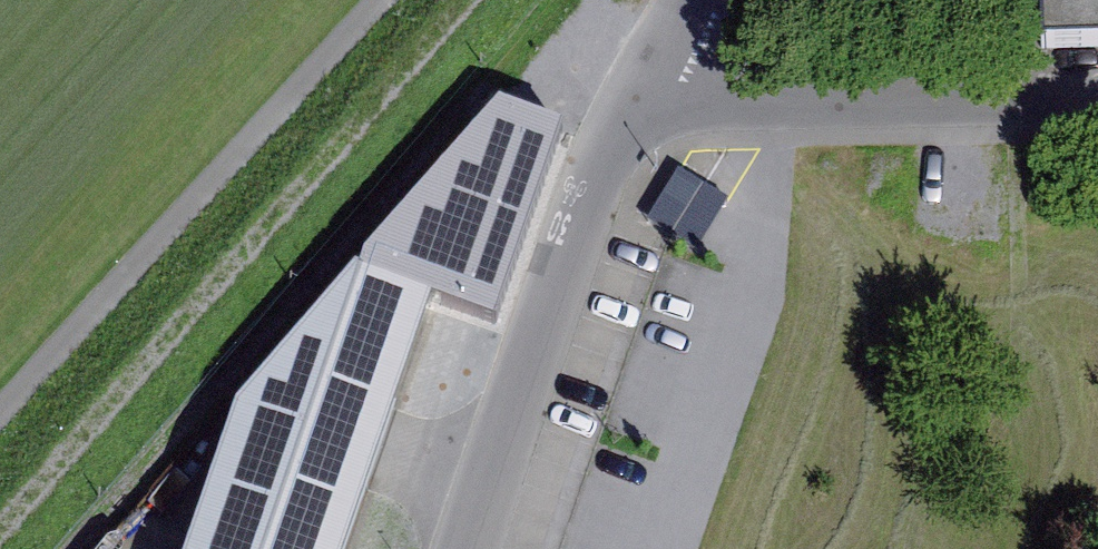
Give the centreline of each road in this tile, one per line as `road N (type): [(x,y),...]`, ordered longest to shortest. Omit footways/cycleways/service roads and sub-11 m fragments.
road 1 (track): [(0,425),(391,0)]
road 2 (residential): [(633,113),(1097,104)]
road 3 (residential): [(488,548),(633,113)]
road 4 (residential): [(633,113),(708,0)]

